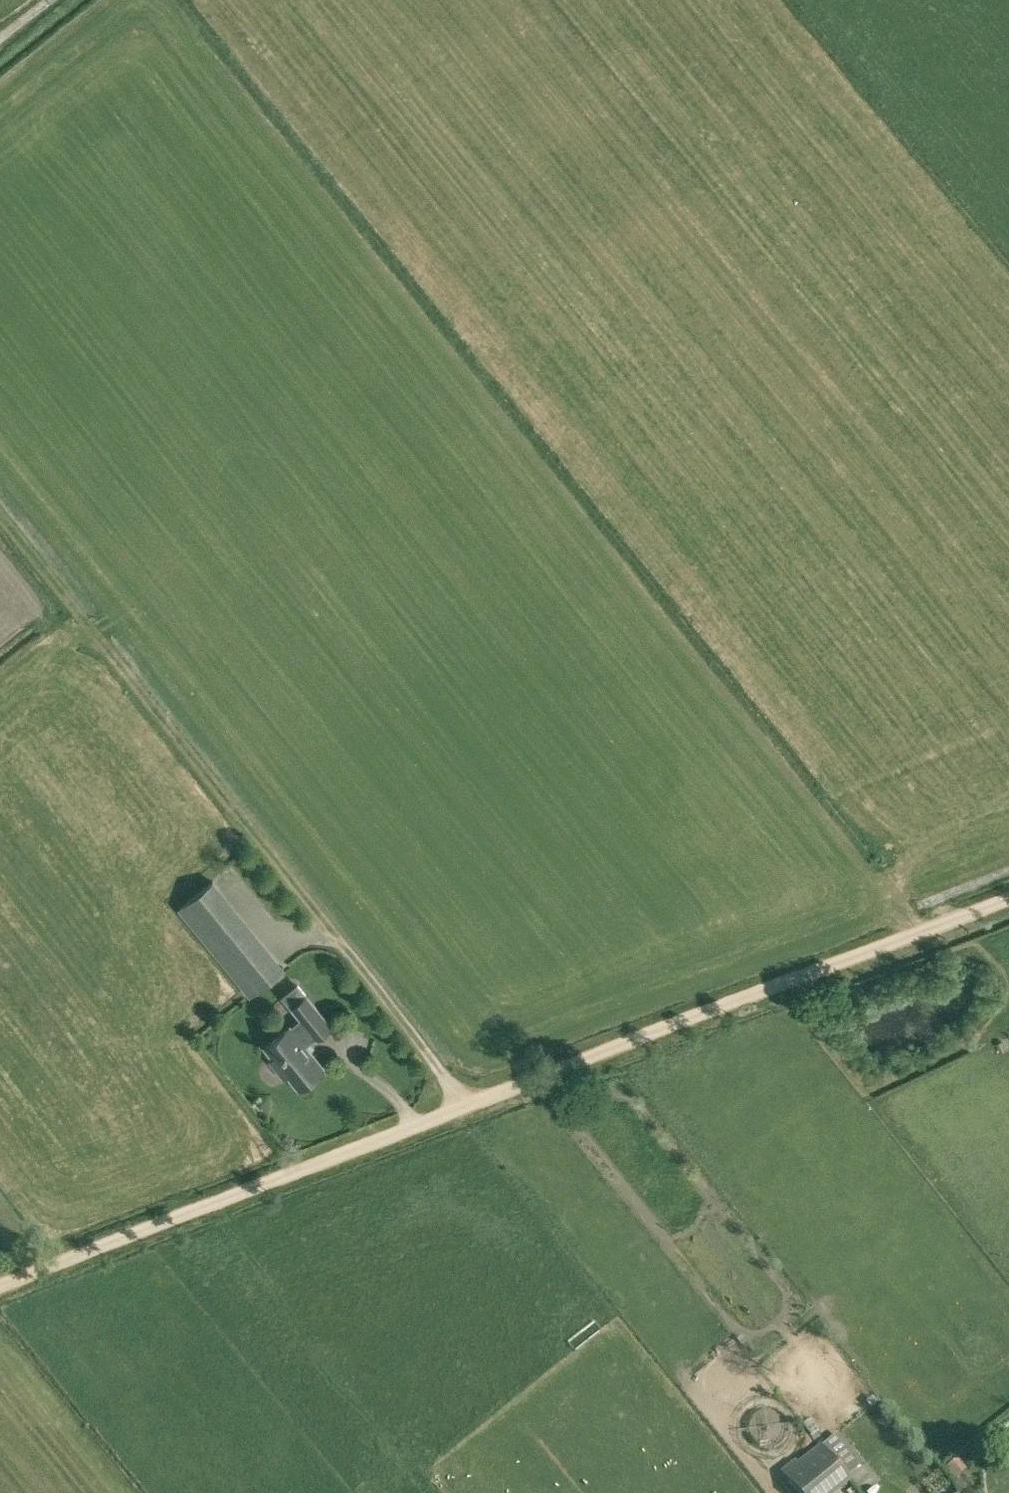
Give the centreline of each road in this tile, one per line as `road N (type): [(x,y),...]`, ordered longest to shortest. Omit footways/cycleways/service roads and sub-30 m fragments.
road 1 (track): [(0,1284),(1008,897)]

